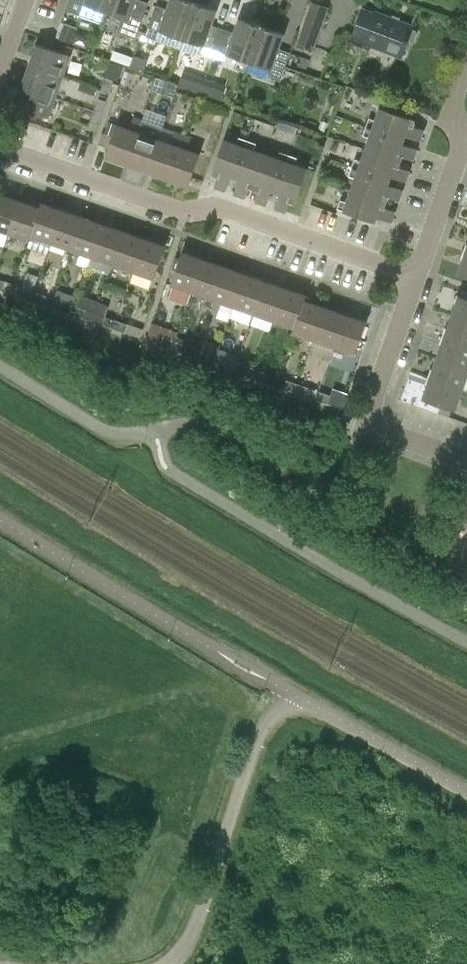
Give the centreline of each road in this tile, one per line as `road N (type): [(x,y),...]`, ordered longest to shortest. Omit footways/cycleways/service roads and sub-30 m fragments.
road 1 (unclassified): [(167,963),(189,940),(206,898),(263,723),(298,695),(466,790)]
road 2 (residential): [(417,276),(222,208),(187,213),(0,149)]
road 3 (residential): [(466,459),(365,424),(417,276)]
road 4 (residential): [(417,276),(463,144),(453,103),(466,63)]

